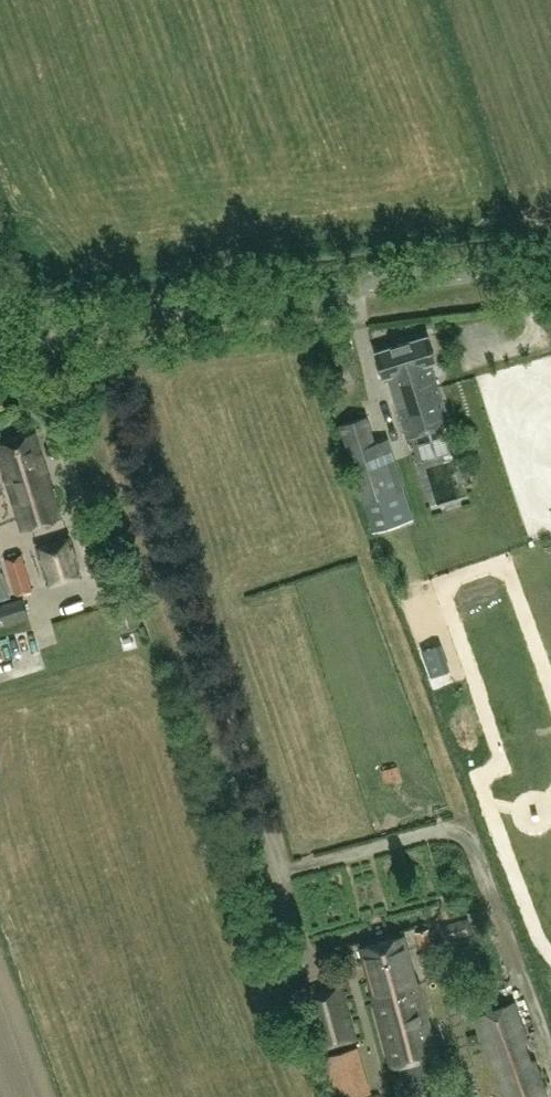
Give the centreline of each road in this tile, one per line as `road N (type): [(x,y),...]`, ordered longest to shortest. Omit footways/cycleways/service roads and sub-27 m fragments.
road 1 (tertiary): [(0,333),(550,263)]

